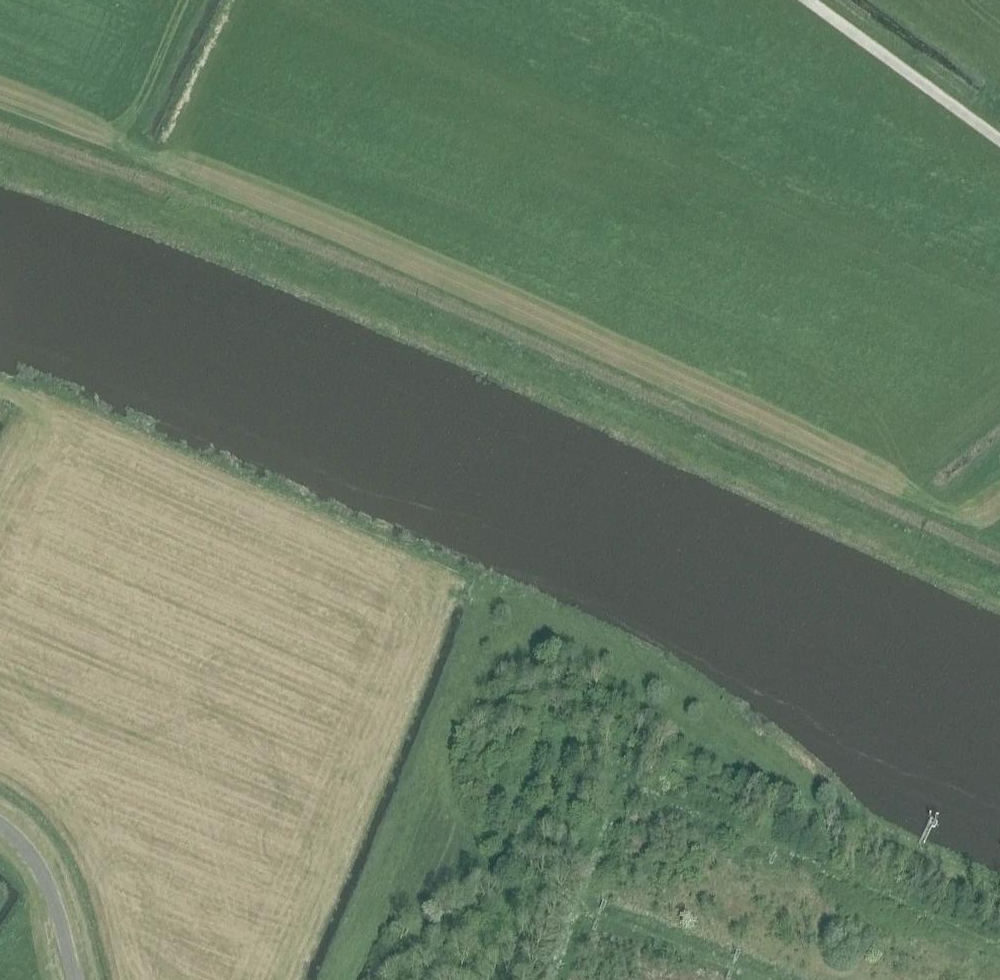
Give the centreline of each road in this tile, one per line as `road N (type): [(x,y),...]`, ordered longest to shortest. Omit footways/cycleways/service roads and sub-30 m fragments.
road 1 (track): [(999,140),(808,0)]
road 2 (unclassified): [(76,979),(48,883),(0,823)]

